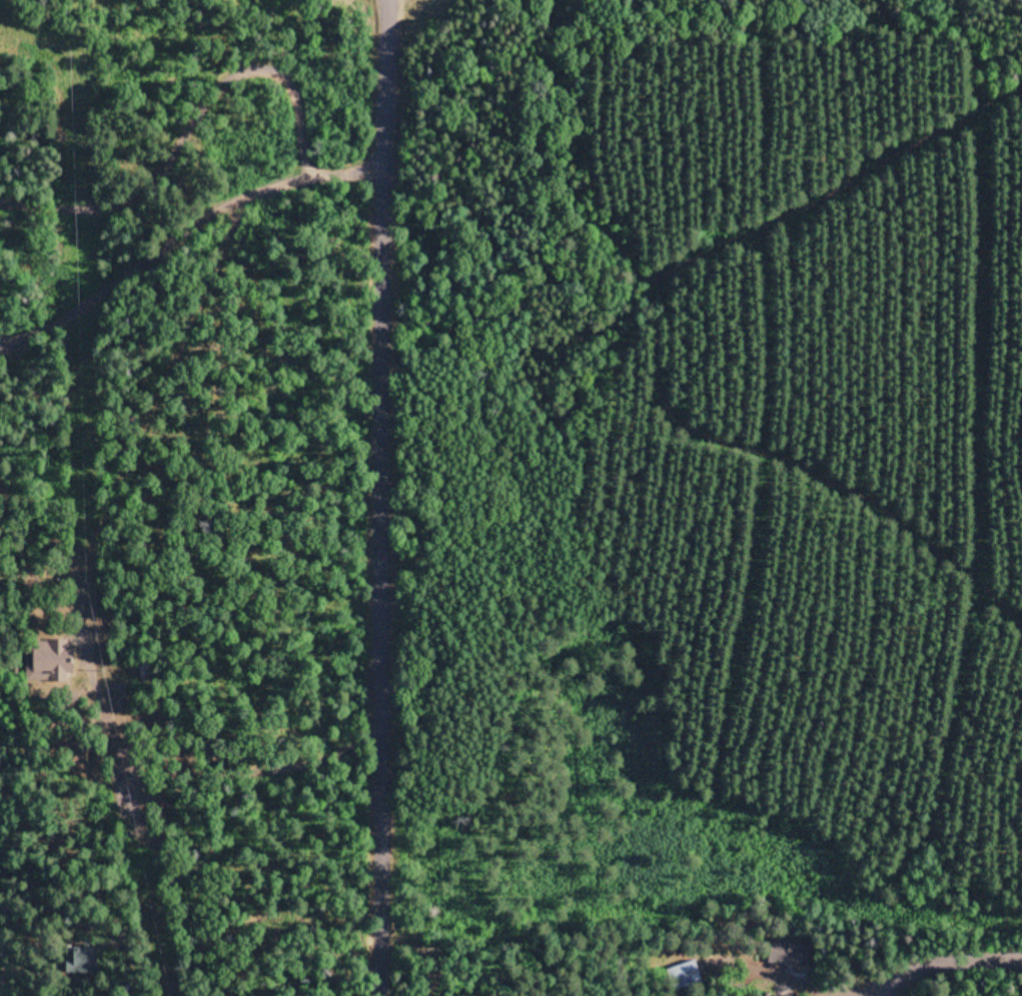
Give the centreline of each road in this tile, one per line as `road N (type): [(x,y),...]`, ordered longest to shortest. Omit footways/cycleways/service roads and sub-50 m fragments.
road 1 (residential): [(370,995),(382,727),(384,0)]
road 2 (residential): [(881,995),(913,969),(1021,950)]

